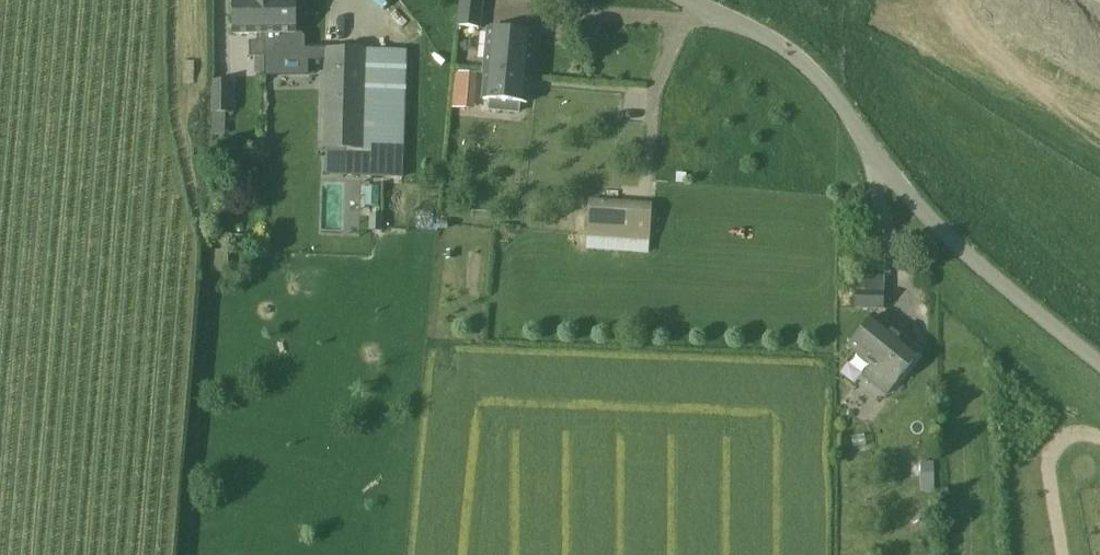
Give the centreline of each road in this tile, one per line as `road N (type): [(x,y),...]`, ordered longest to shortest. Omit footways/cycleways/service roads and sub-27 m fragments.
road 1 (unclassified): [(686,0),(798,57),(945,234),(1099,361)]
road 2 (unclassified): [(1099,439),(1075,433),(1052,448),(1063,554)]

